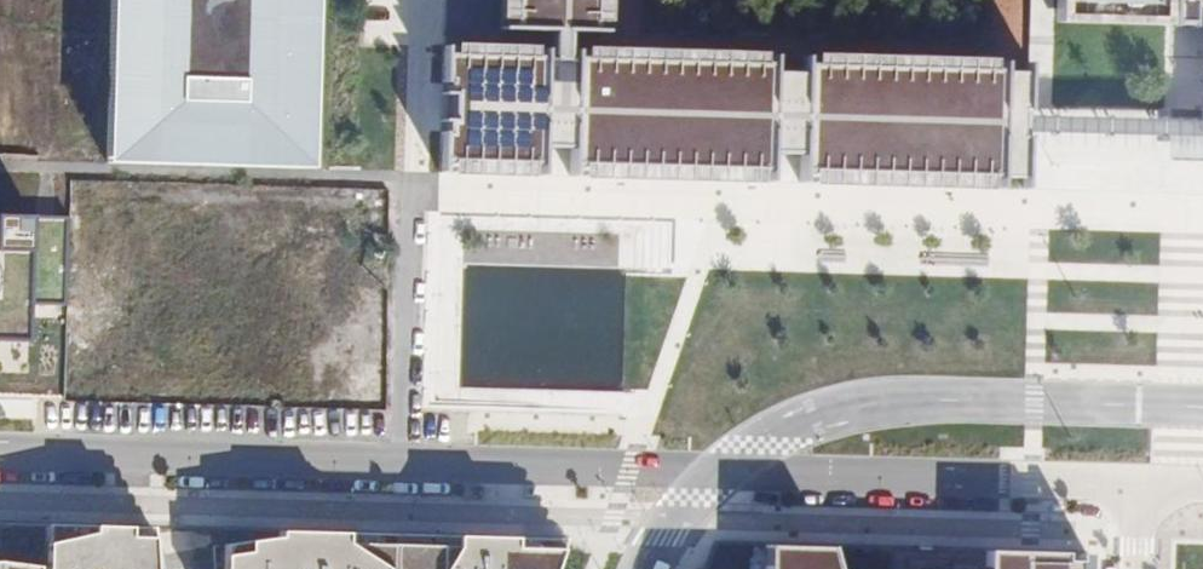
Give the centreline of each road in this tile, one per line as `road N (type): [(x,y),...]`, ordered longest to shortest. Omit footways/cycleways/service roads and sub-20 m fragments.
road 1 (tertiary): [(1136,481),(405,459)]
road 2 (residential): [(415,0),(405,459)]
road 3 (tertiary): [(405,459),(0,451)]

